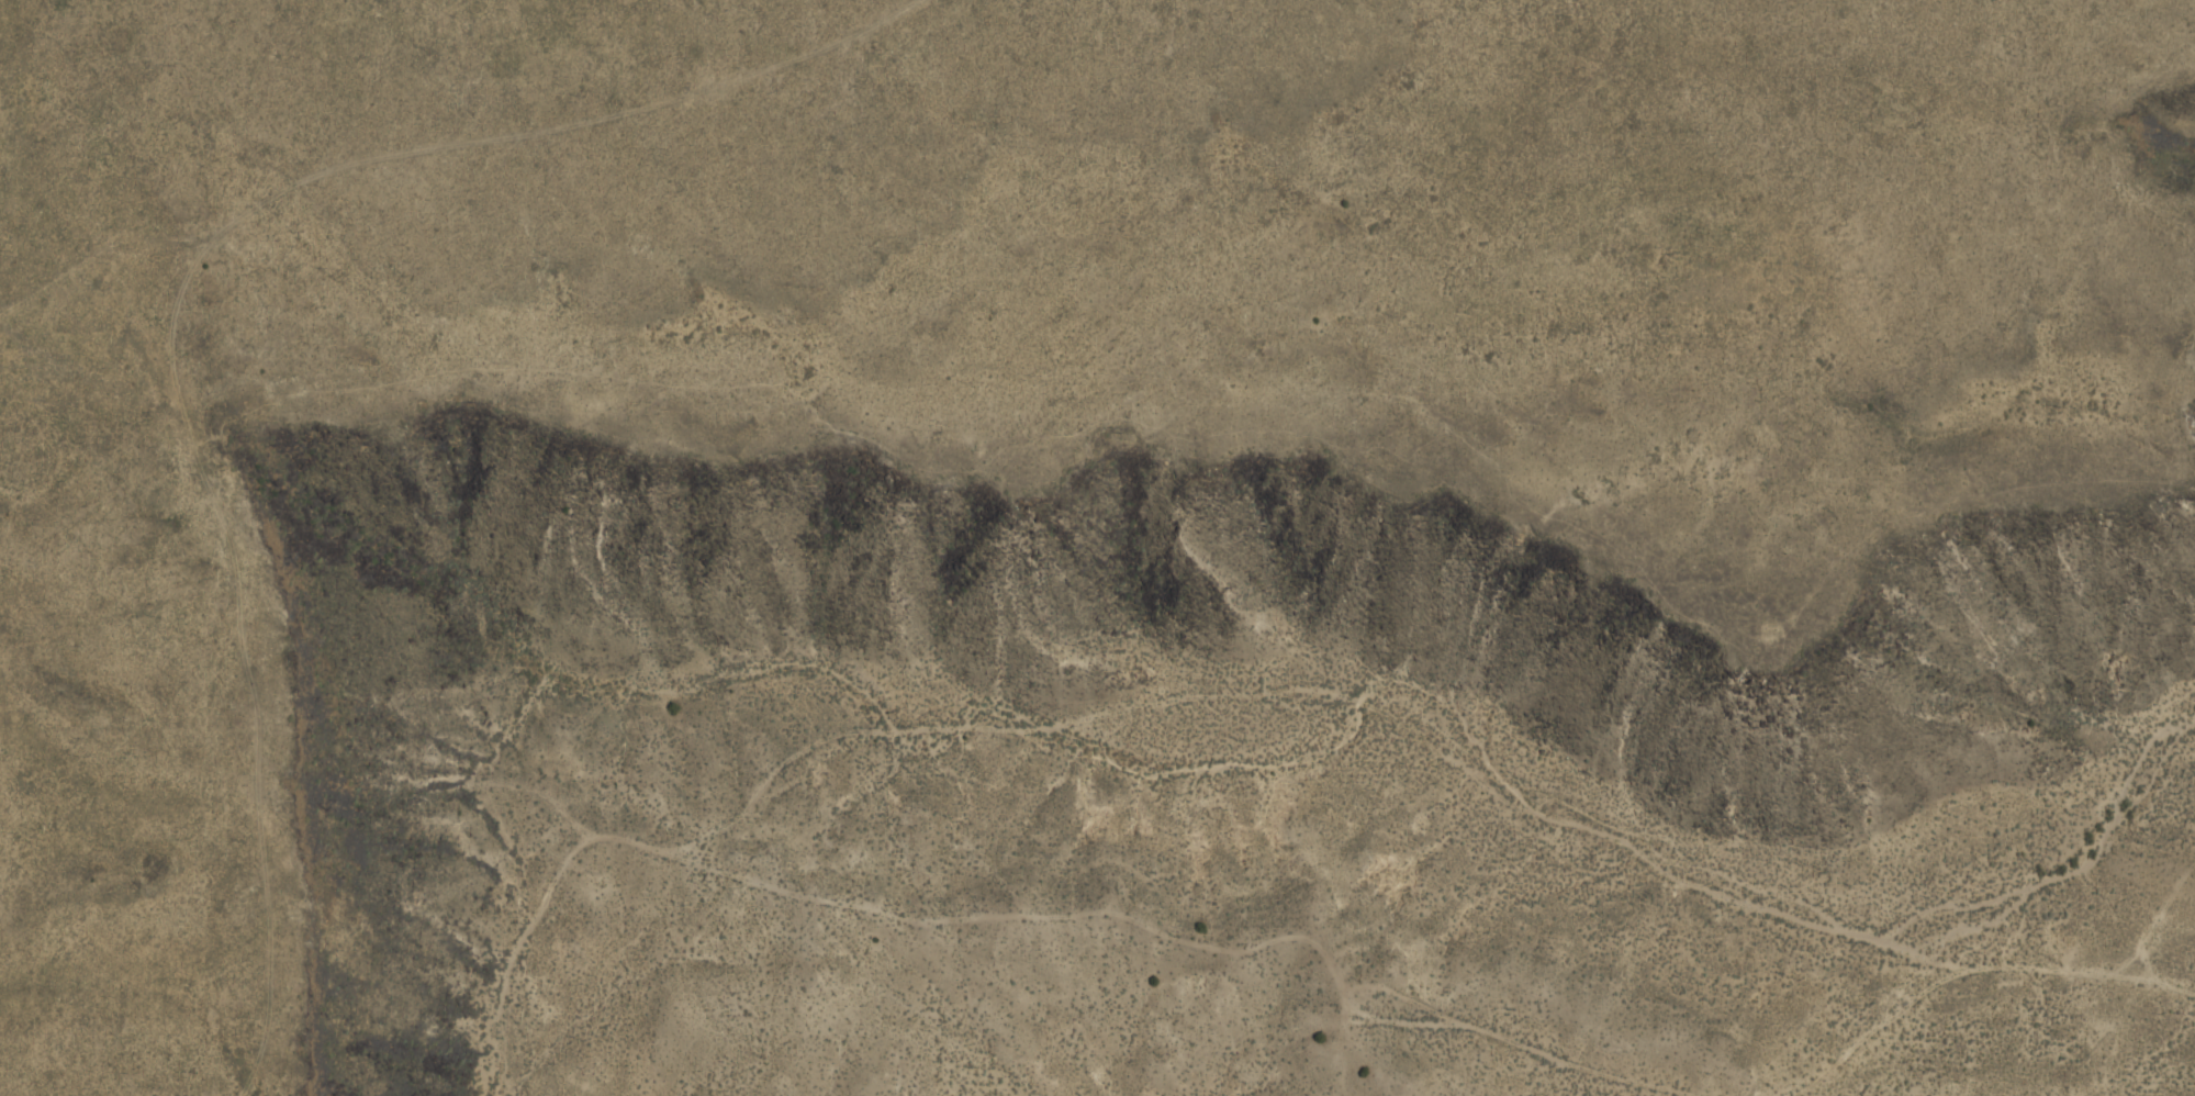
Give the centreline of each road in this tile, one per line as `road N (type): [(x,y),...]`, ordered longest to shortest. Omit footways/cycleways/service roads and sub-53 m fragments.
road 1 (track): [(239,1095),(260,1052),(266,931),(239,579),(190,443),(171,337),(198,249),(231,213),(340,168),(727,85),(919,0)]

